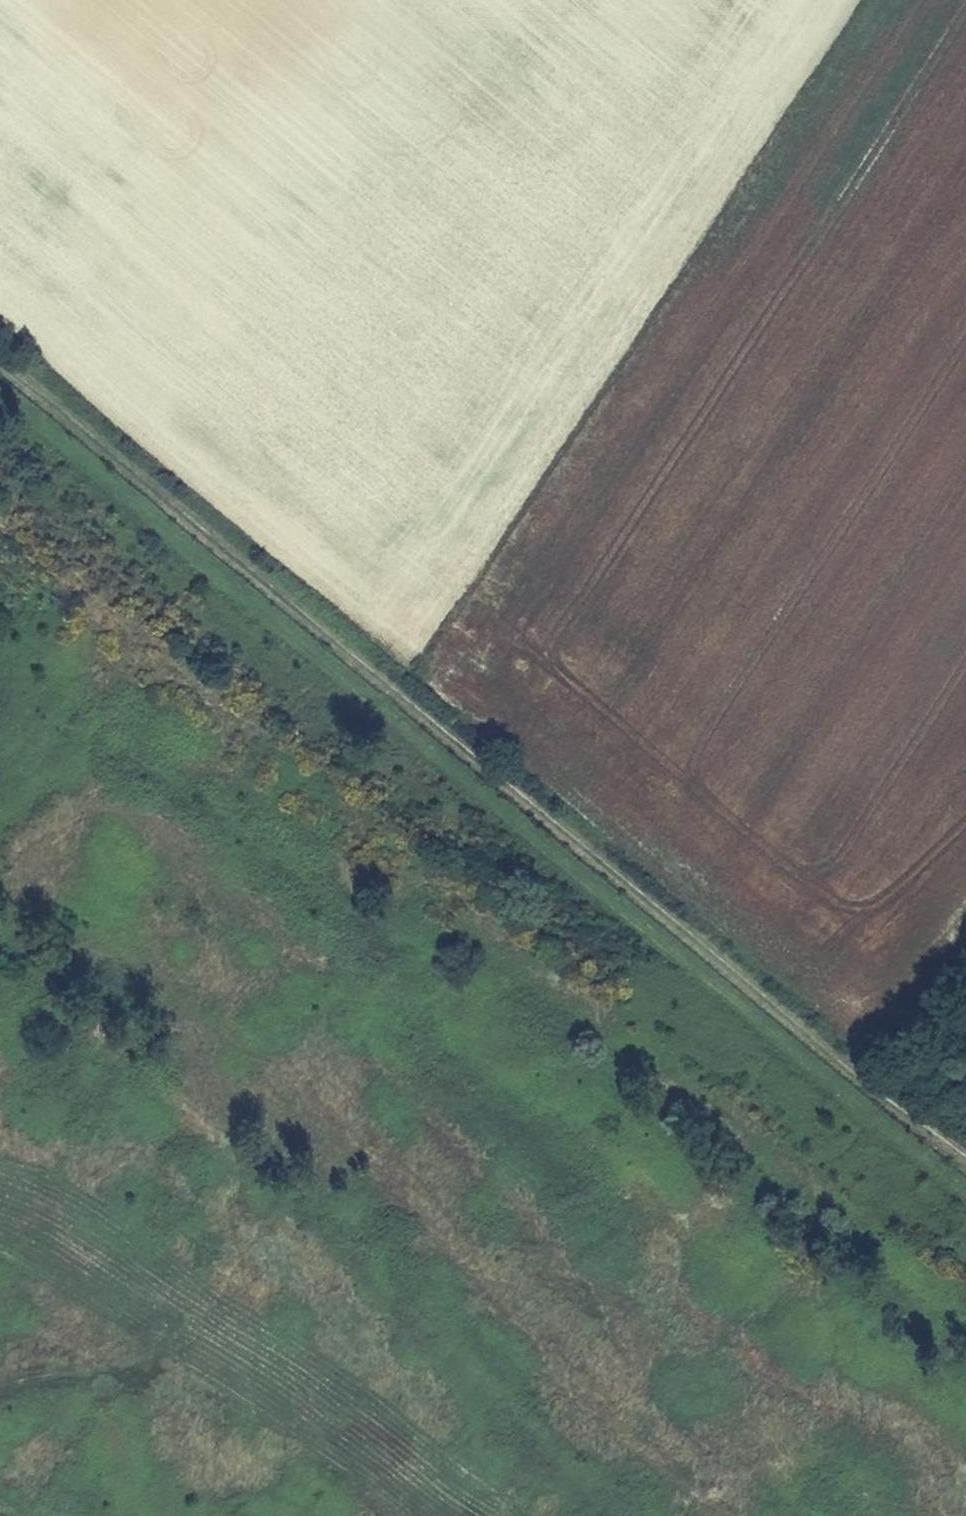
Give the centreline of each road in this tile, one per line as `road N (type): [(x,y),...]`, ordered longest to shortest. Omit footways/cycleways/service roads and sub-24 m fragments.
road 1 (track): [(0,360),(965,1163)]

